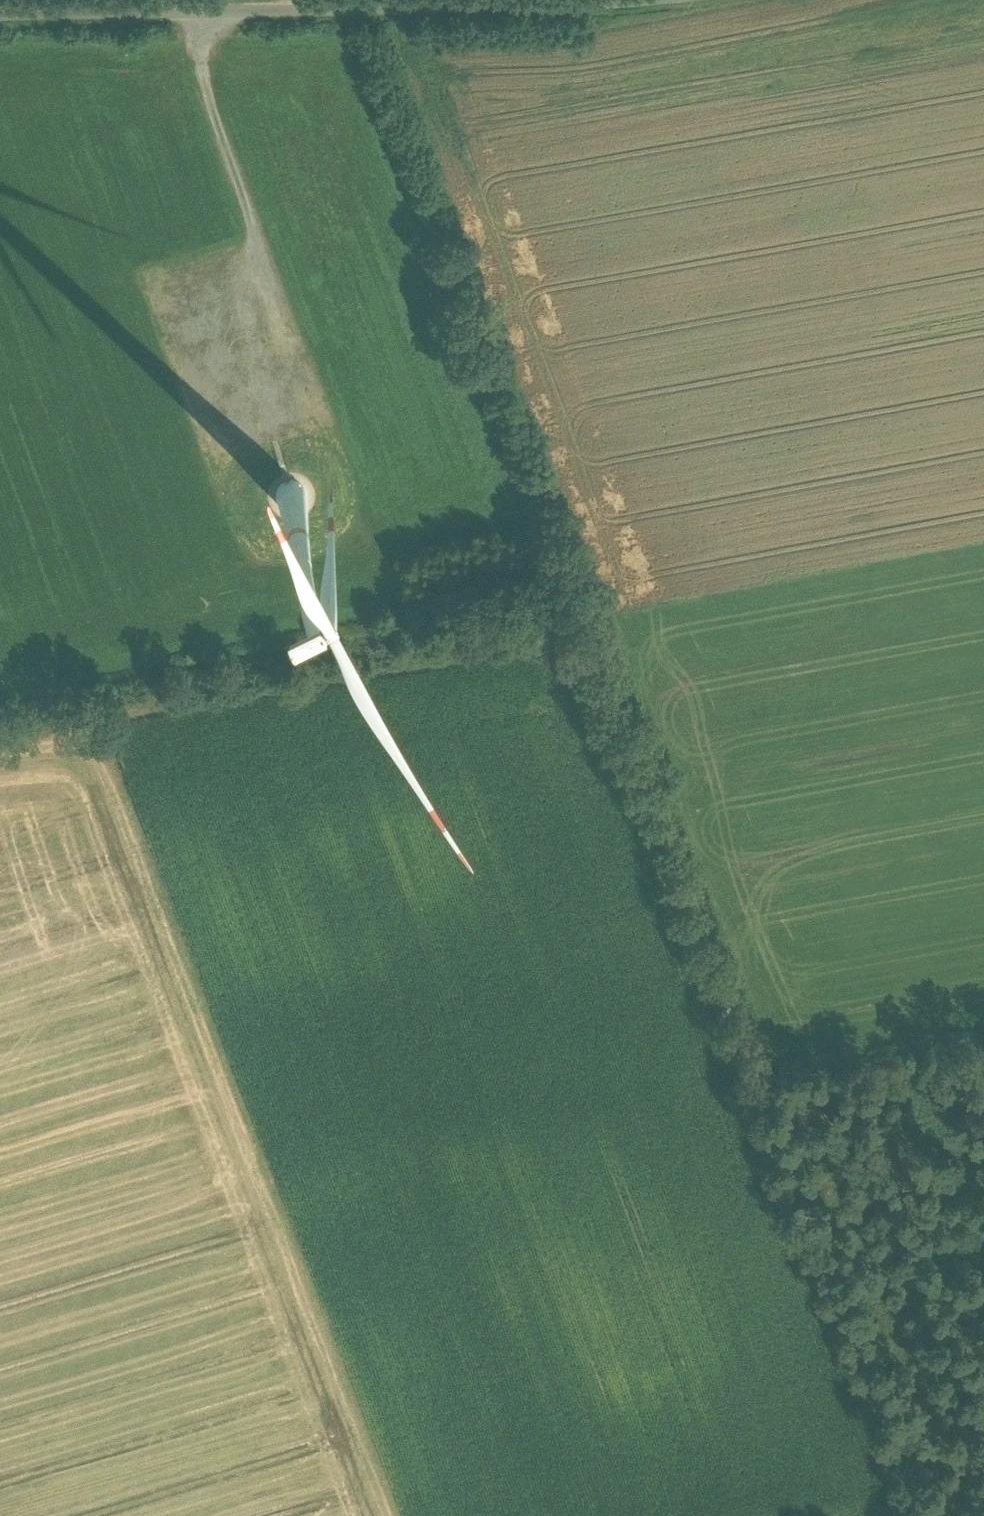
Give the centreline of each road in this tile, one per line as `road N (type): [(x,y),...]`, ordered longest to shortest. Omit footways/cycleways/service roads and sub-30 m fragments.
road 1 (unclassified): [(0,14),(646,0)]
road 2 (track): [(200,10),(199,70),(265,271)]

